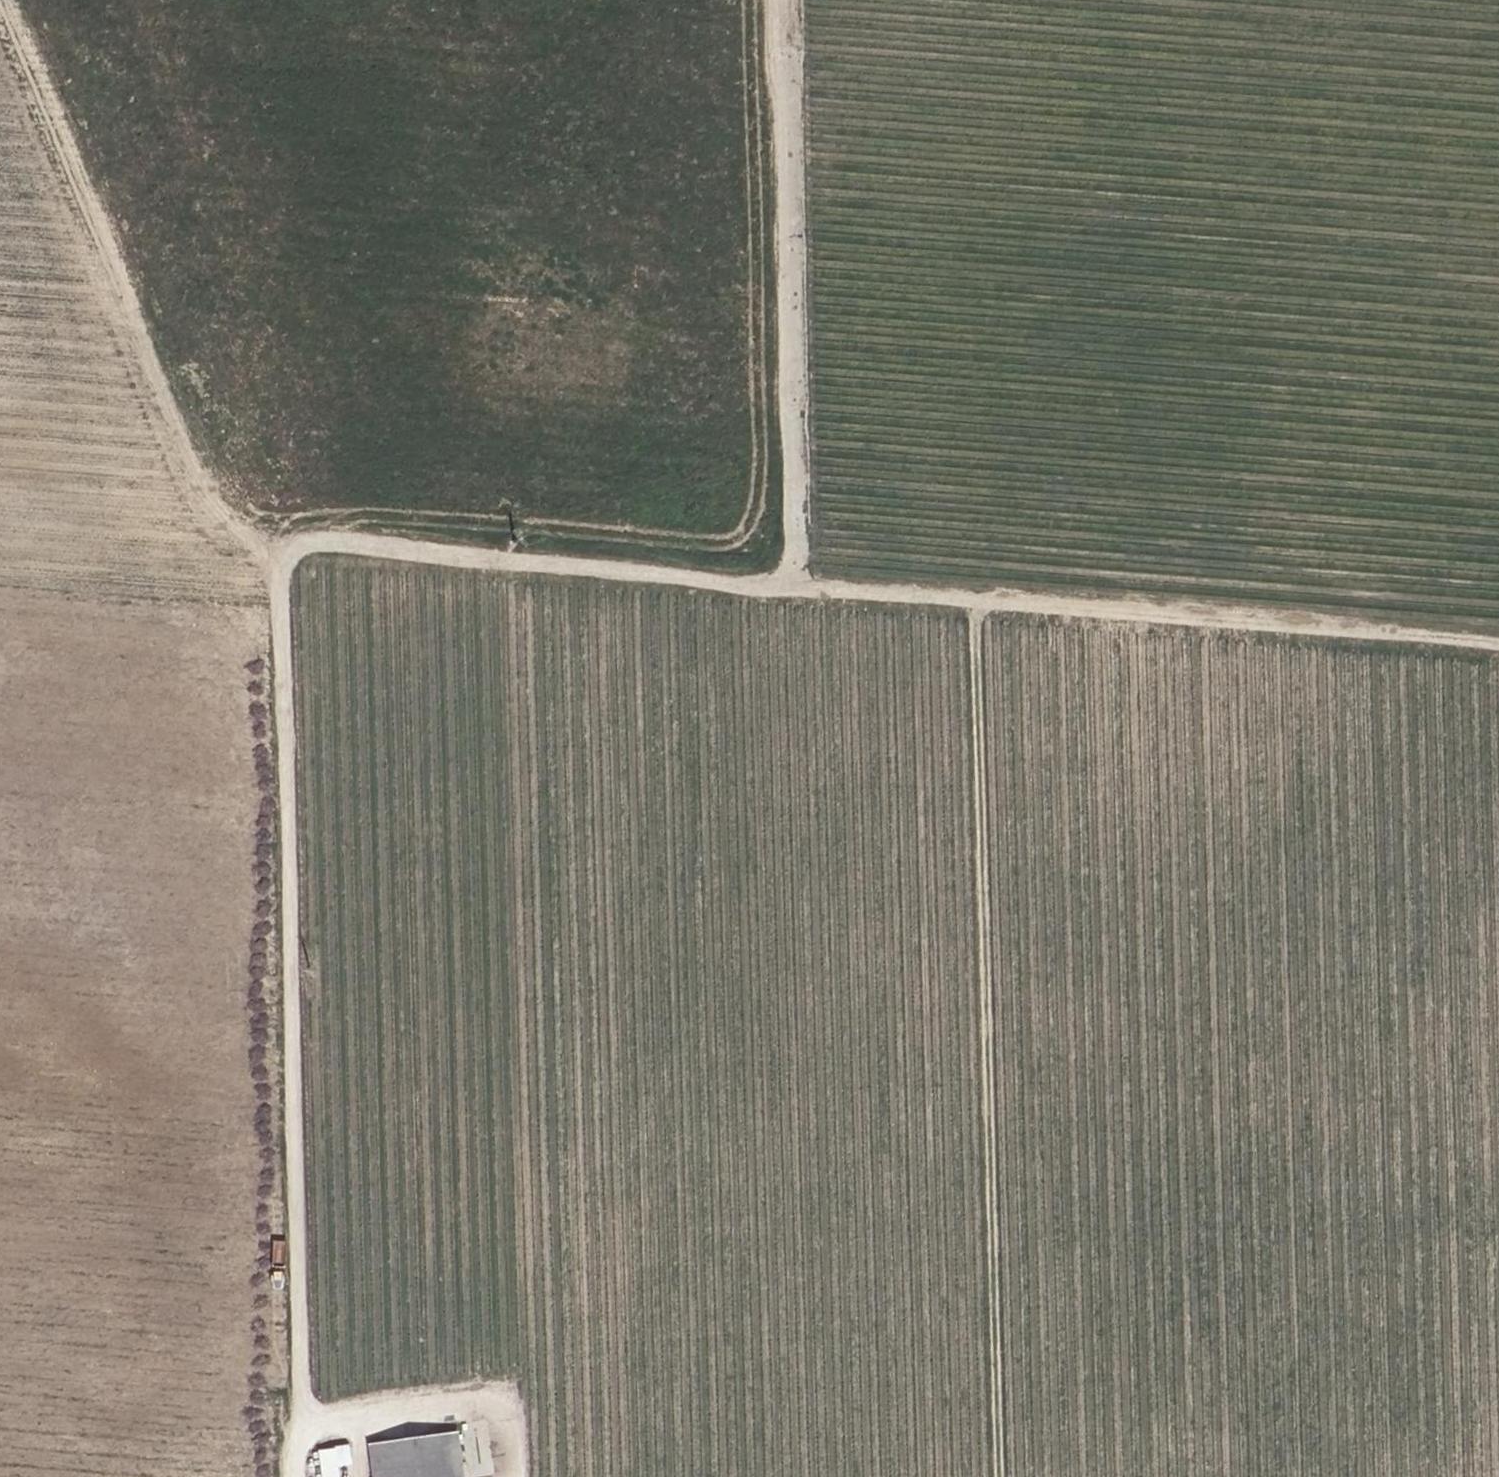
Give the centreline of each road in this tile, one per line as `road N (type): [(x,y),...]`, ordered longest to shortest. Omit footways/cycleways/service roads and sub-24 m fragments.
road 1 (track): [(1498,640),(335,545),(298,562),(315,1430),(493,1400),(511,1419),(515,1476)]
road 2 (track): [(977,603),(1006,1476)]
road 3 (track): [(818,584),(802,0)]

